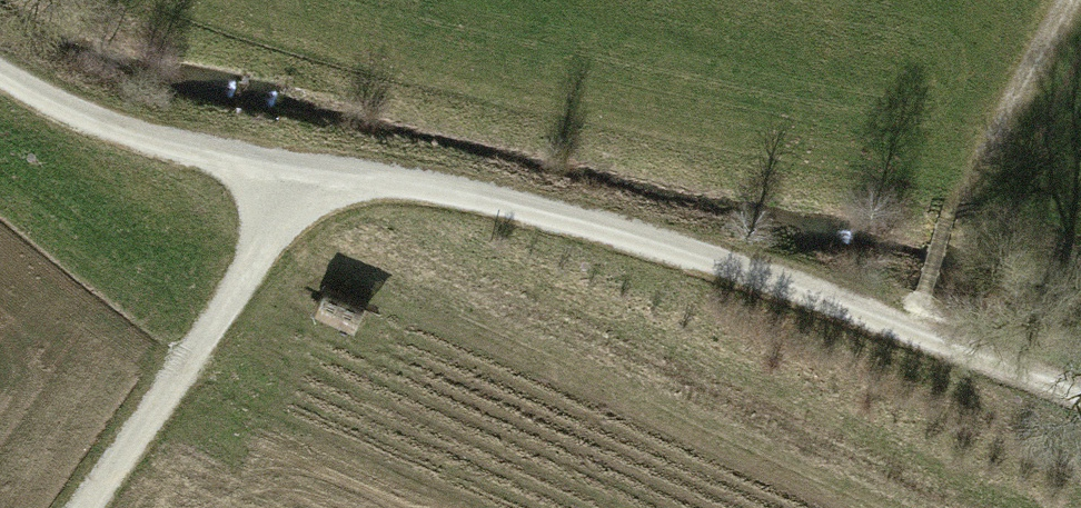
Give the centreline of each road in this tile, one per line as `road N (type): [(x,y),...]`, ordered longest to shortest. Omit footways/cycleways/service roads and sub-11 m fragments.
road 1 (track): [(0,73),(64,108),(305,183),(451,197),(919,319),(1080,390)]
road 2 (track): [(305,183),(80,507)]
road 3 (track): [(1070,0),(961,214),(919,319)]

